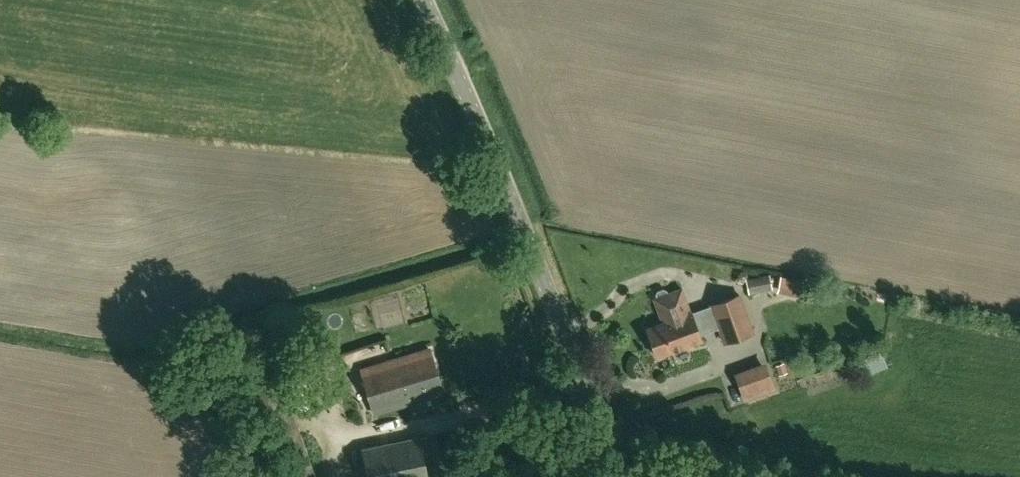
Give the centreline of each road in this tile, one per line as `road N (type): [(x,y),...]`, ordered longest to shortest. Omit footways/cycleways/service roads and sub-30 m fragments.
road 1 (unclassified): [(611,476),(513,191),(423,0)]

